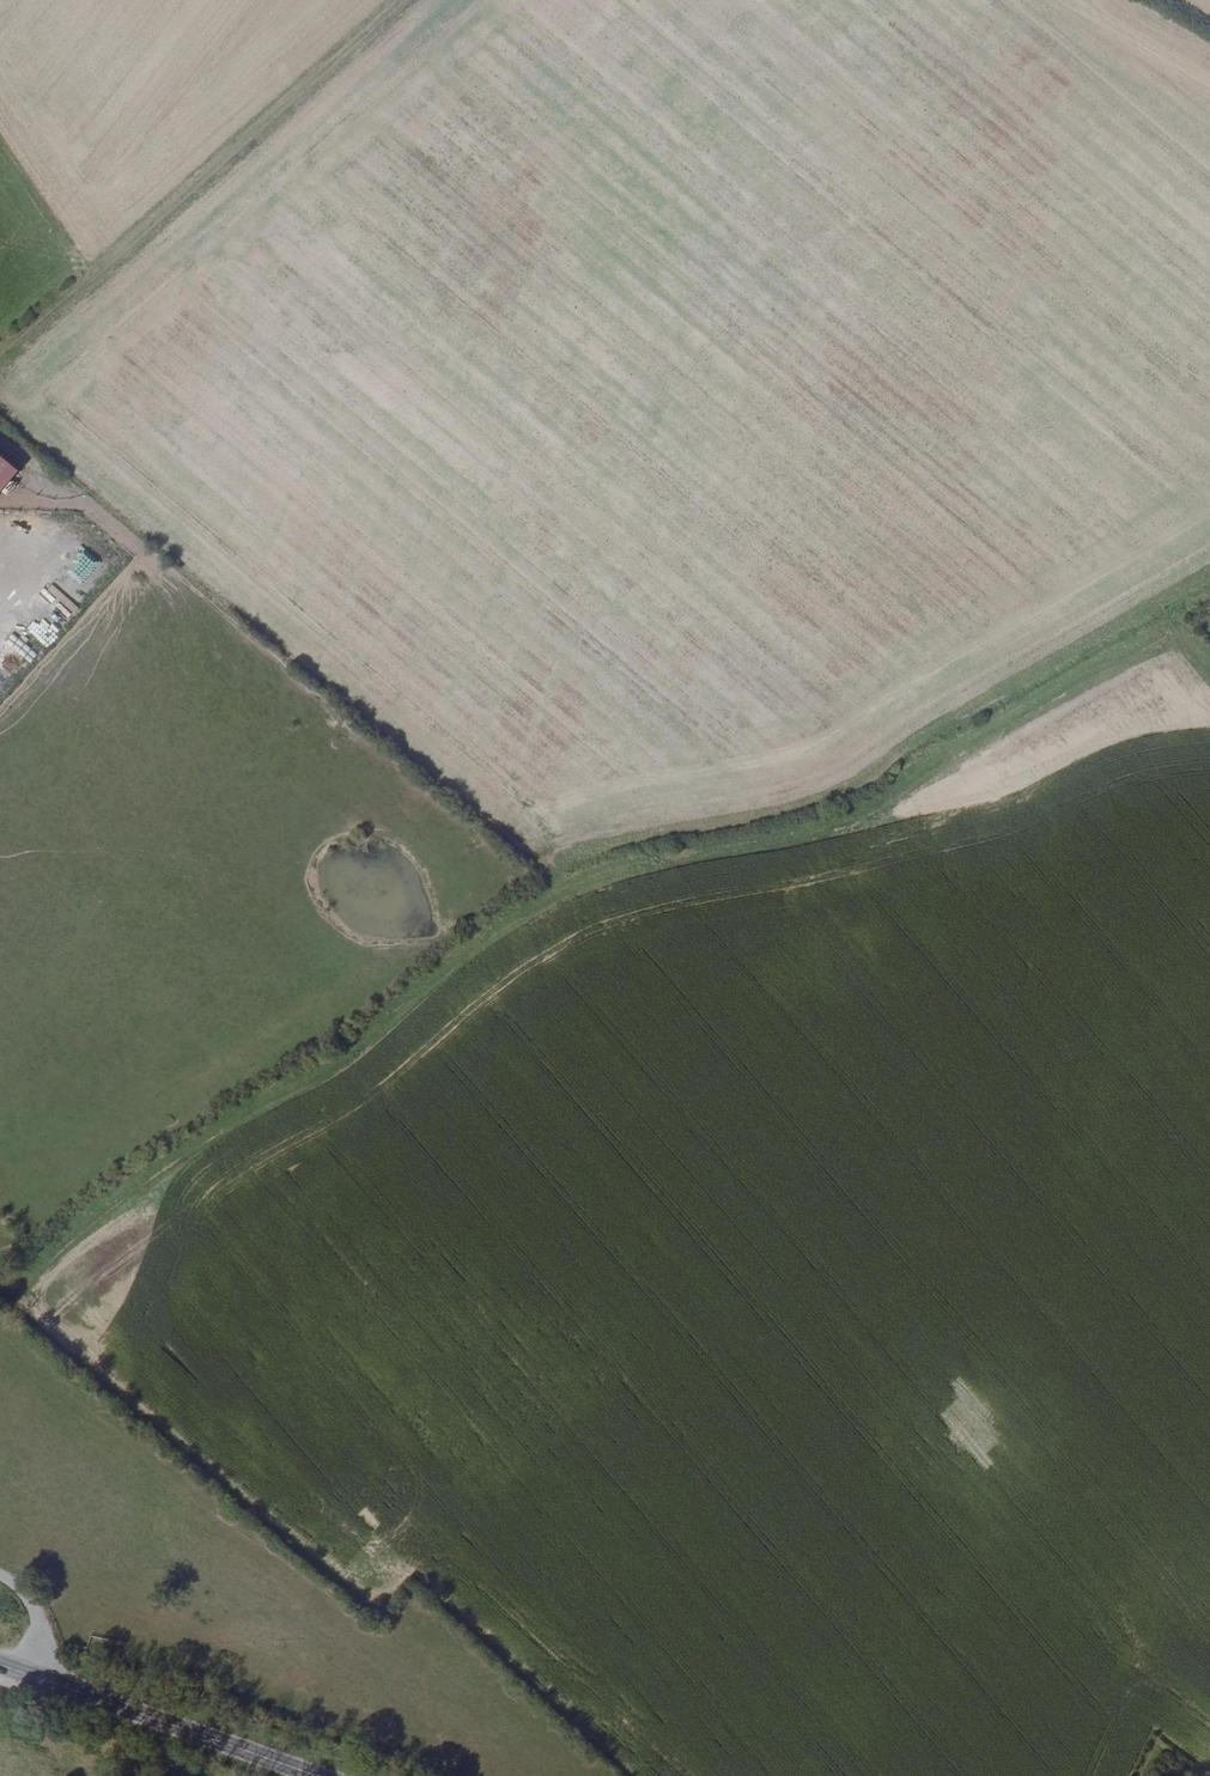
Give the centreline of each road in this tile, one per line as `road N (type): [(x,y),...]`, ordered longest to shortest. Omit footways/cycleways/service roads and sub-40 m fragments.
road 1 (track): [(400,0),(0,352)]
road 2 (primary): [(317,1775),(0,1666)]

